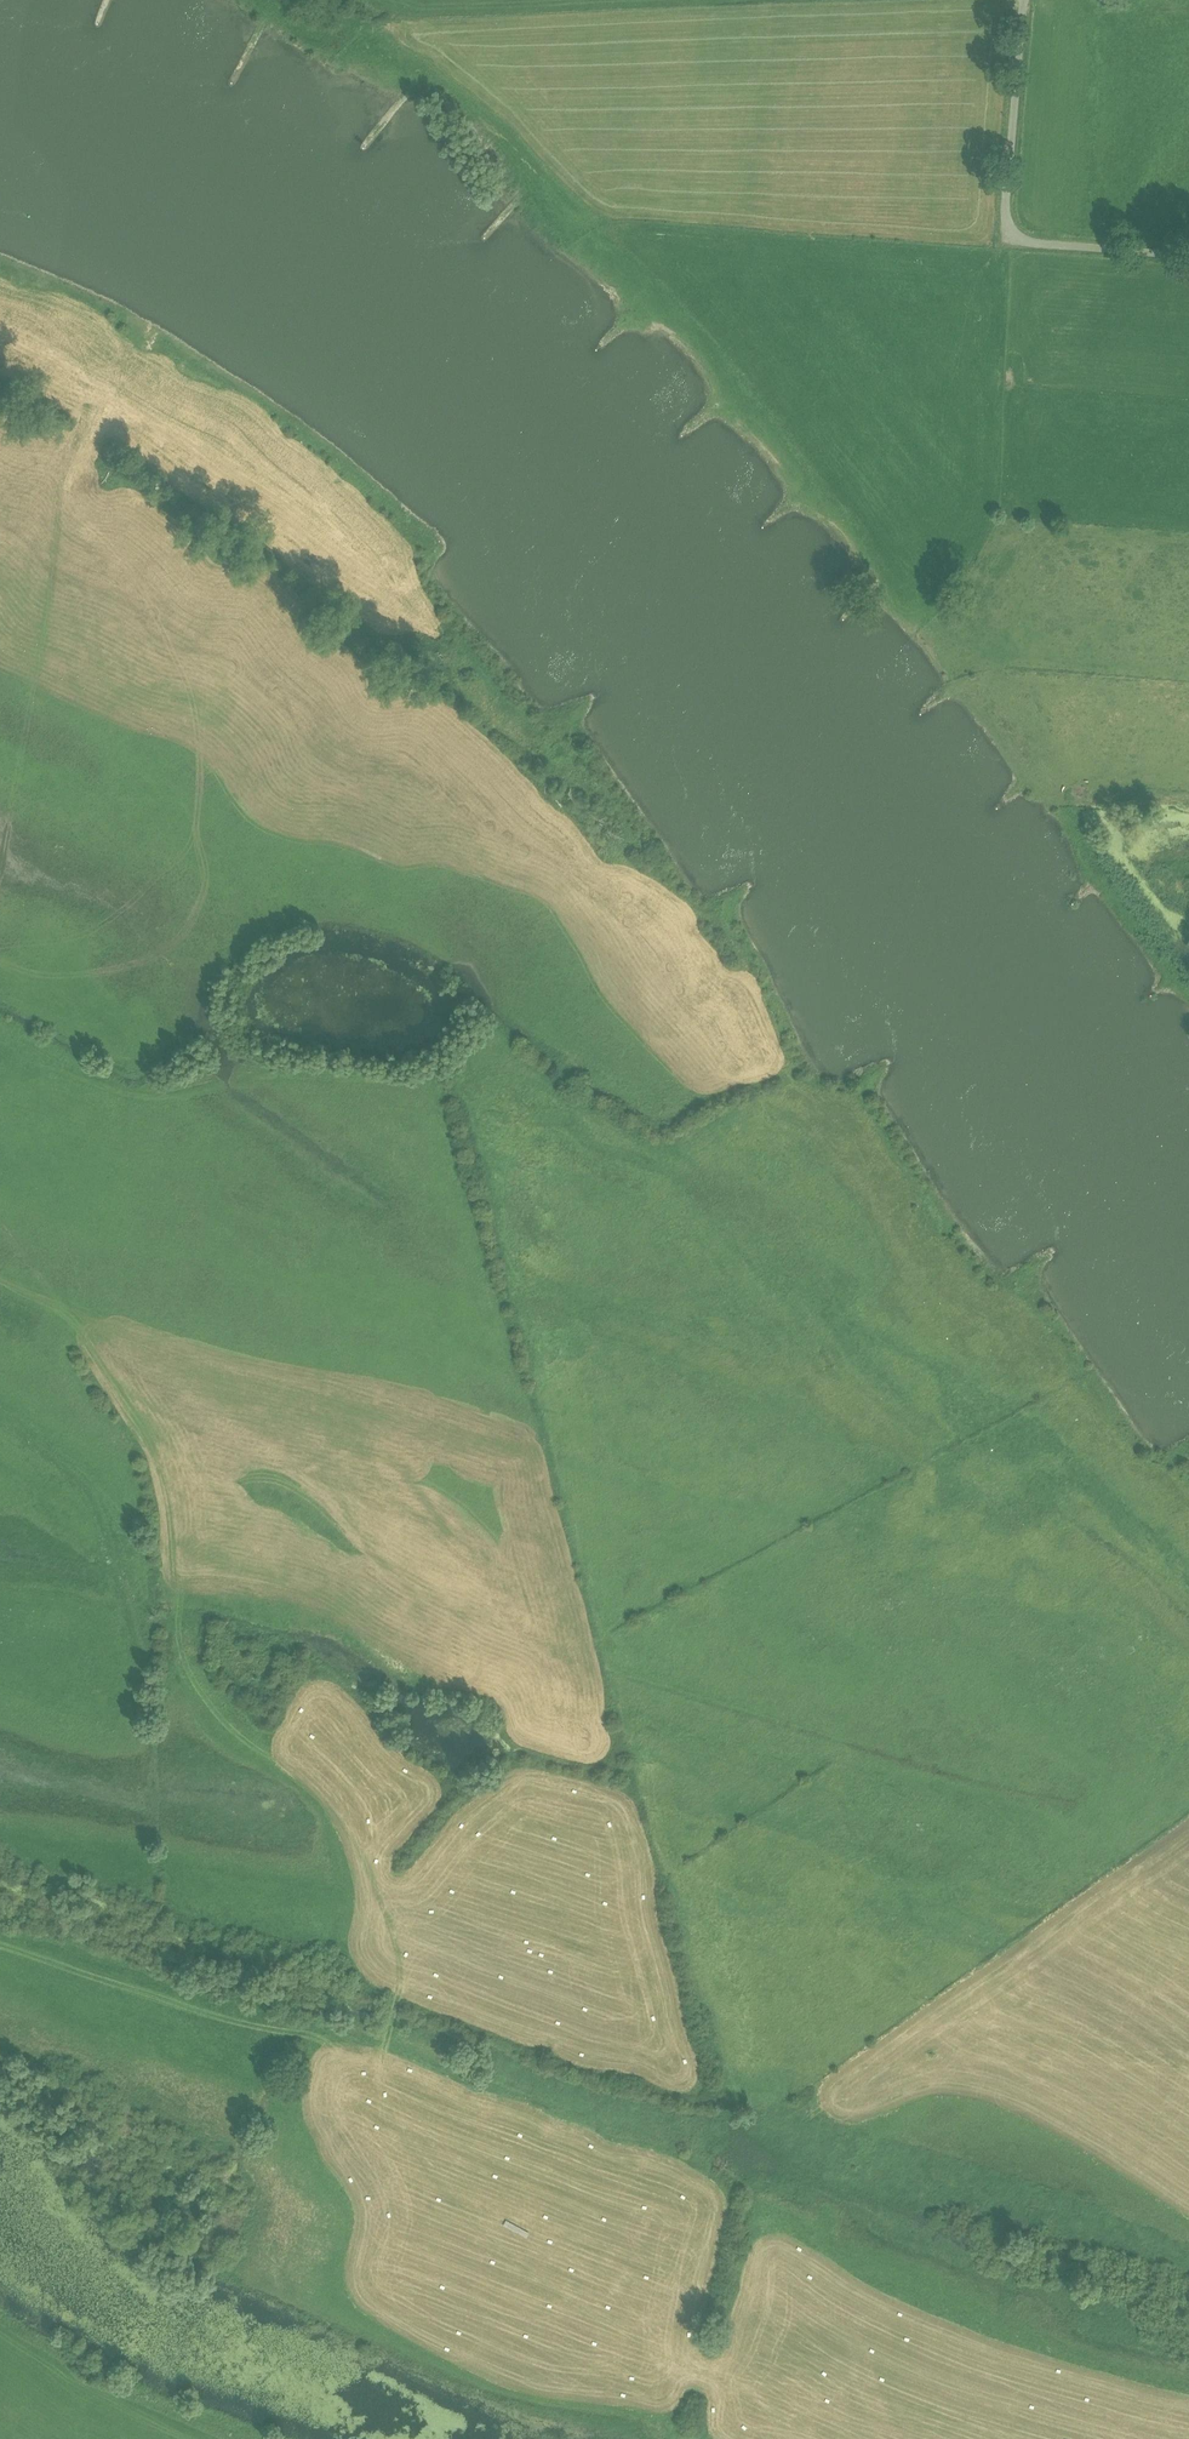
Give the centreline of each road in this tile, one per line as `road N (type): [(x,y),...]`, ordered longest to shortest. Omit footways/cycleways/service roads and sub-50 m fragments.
road 1 (unclassified): [(1188,256),(1015,238),(1007,210),(1025,0)]

